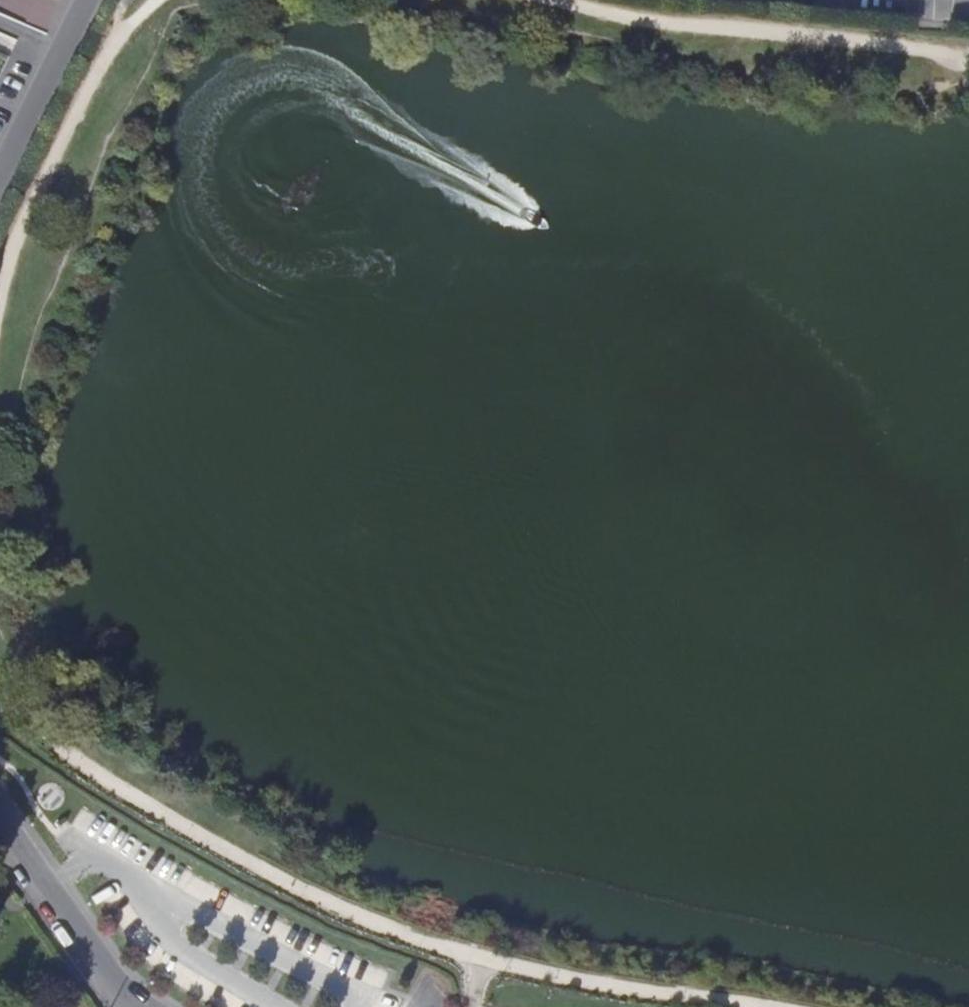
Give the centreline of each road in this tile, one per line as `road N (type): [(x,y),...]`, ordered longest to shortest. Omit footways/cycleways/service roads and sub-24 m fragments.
road 1 (residential): [(0,827),(129,1006)]
road 2 (residential): [(87,0),(0,184)]

